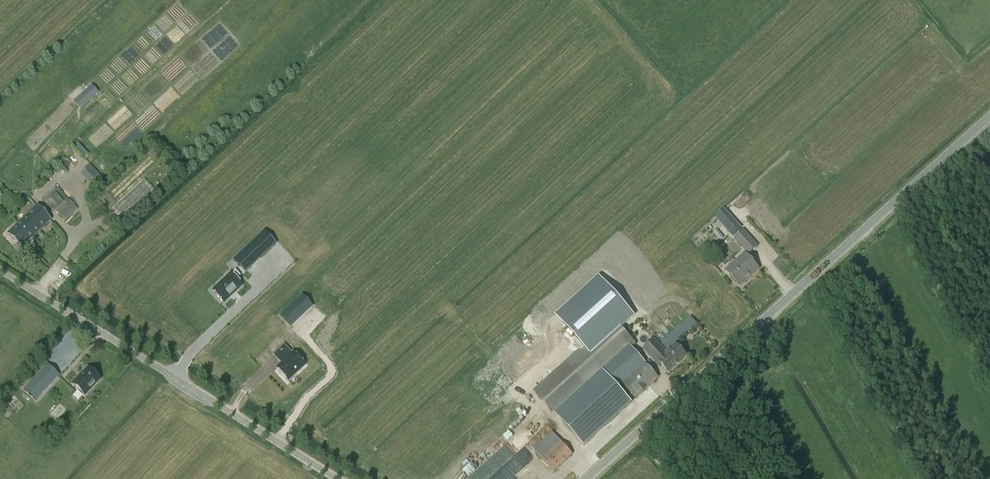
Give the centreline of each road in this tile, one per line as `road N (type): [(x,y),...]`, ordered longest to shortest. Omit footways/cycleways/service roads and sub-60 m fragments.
road 1 (tertiary): [(585,478),(989,117)]
road 2 (unclassified): [(335,478),(0,271)]

